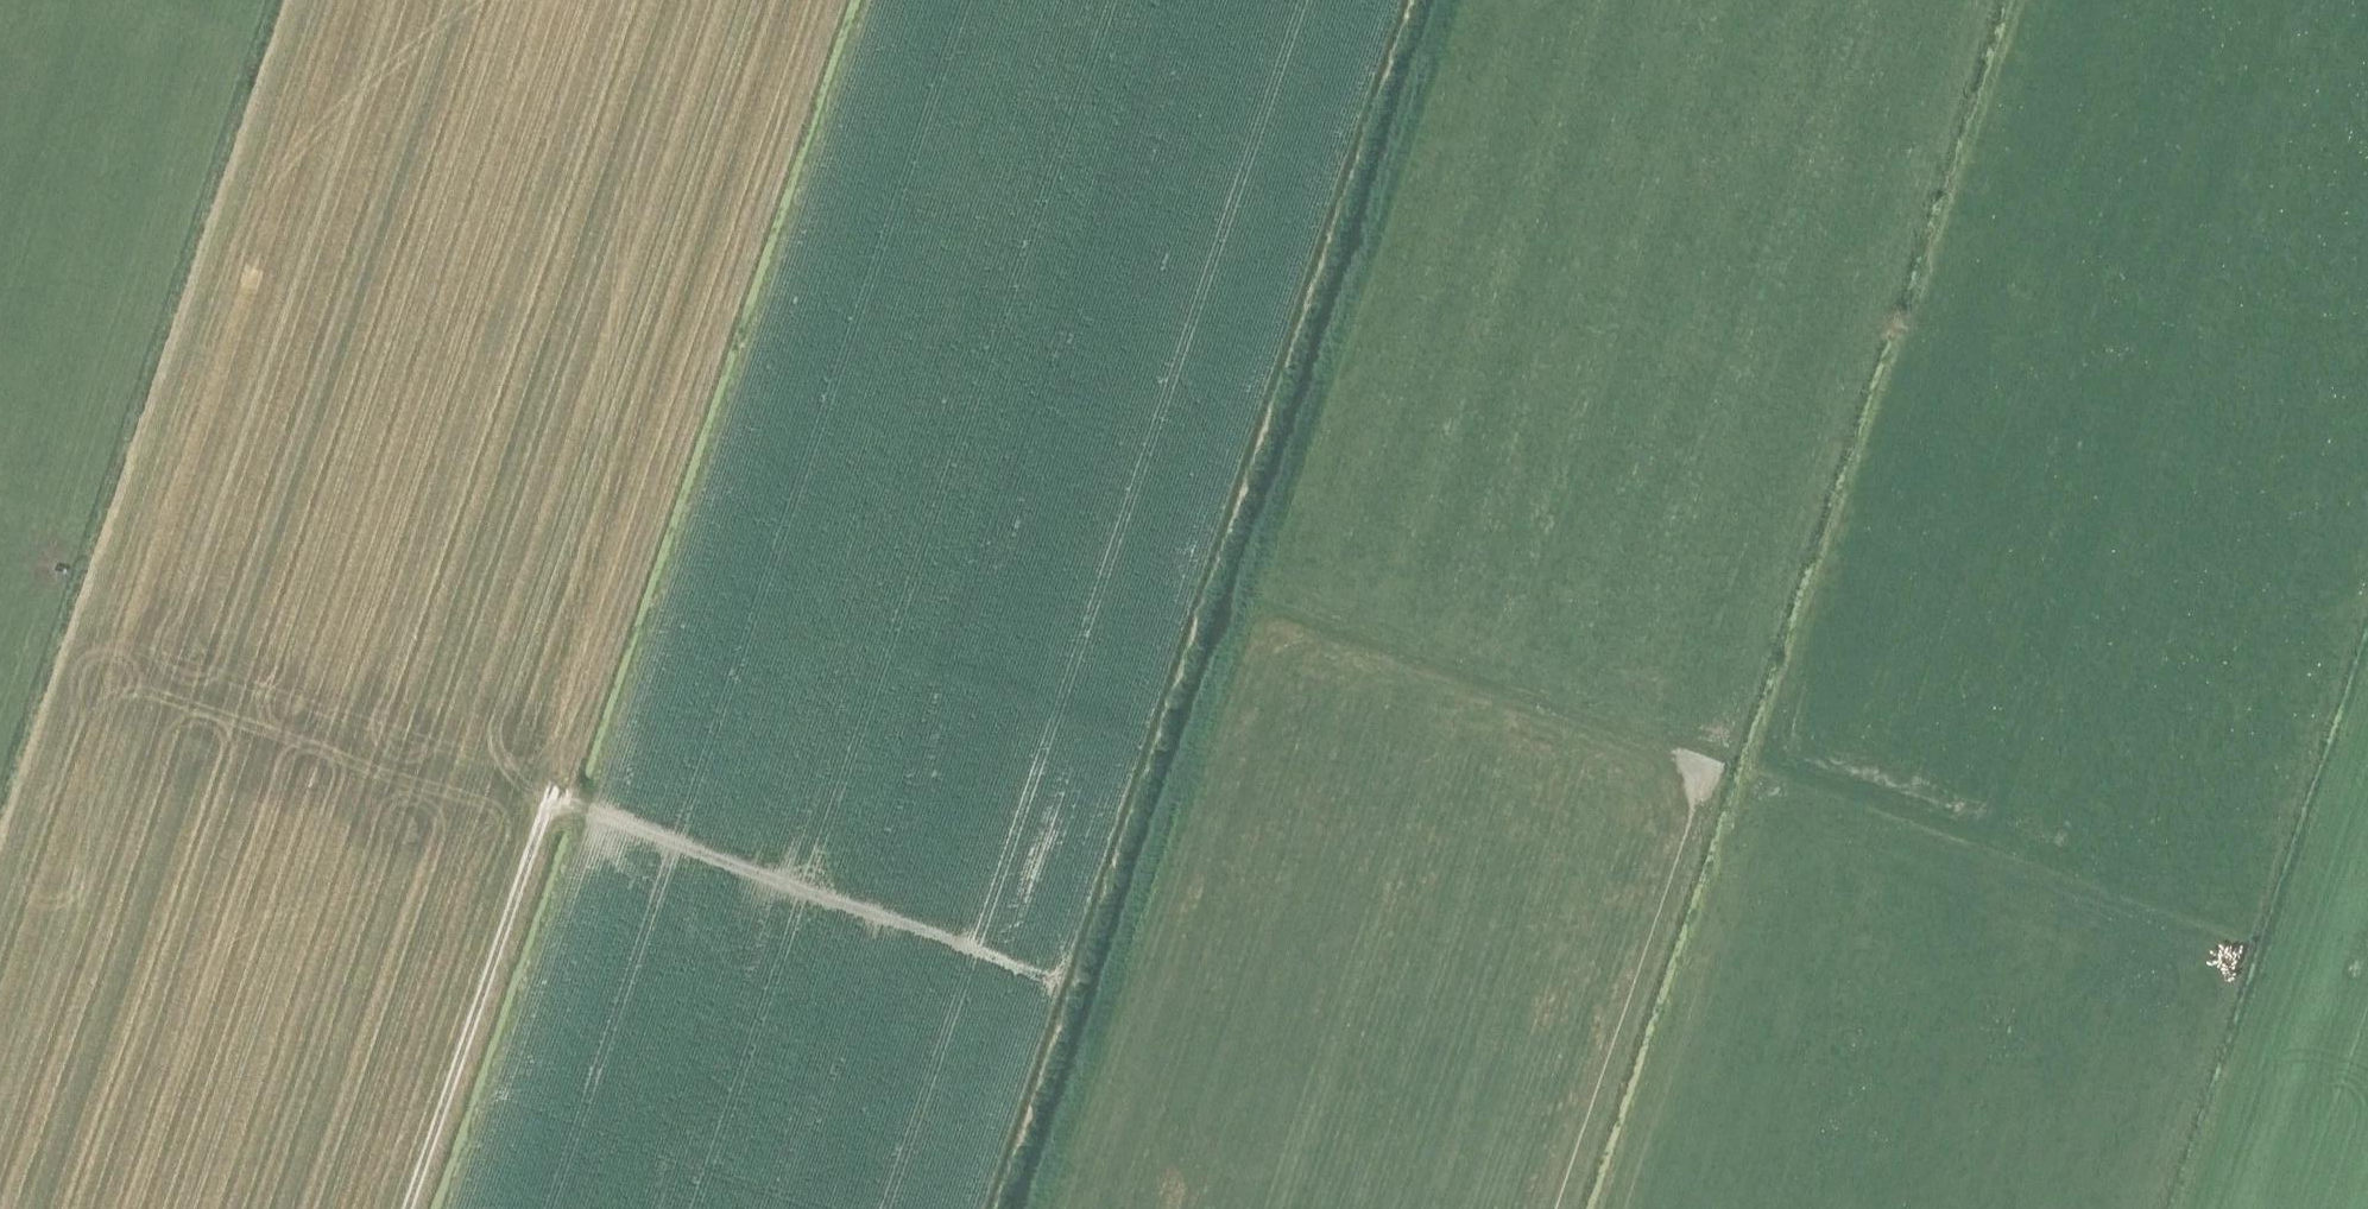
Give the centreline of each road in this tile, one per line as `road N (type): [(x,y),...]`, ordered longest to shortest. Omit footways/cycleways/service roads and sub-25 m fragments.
road 1 (track): [(589,805),(555,796),(410,1208)]

